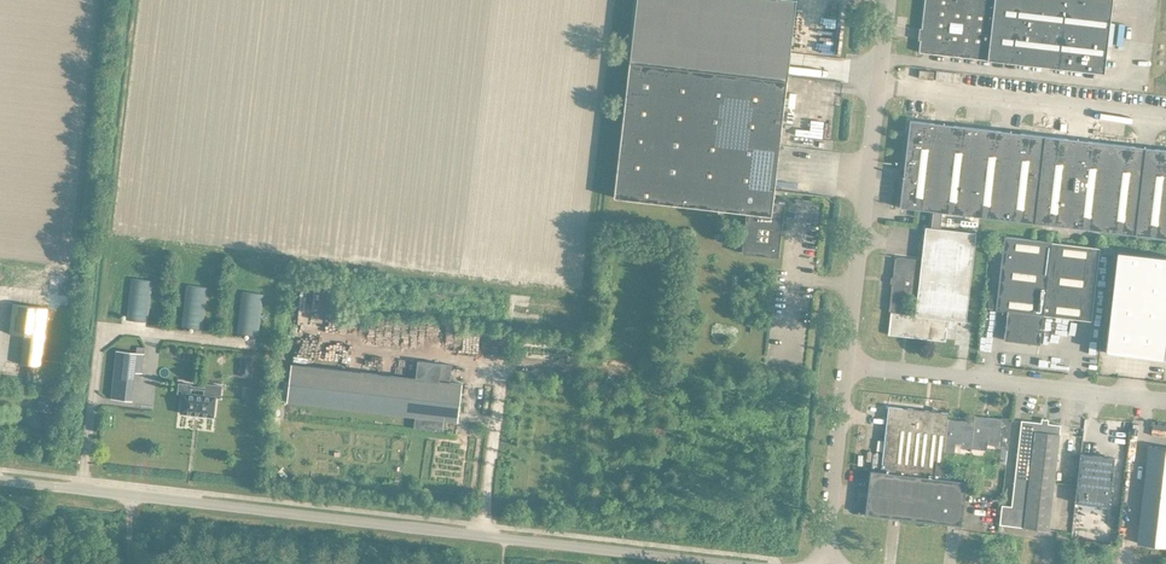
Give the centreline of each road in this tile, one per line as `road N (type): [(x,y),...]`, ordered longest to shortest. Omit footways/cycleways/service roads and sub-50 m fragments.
road 1 (unclassified): [(694,563),(132,499)]
road 2 (unclassified): [(1165,404),(845,369)]
road 3 (unclassified): [(877,90),(845,369)]
road 4 (unclassified): [(1129,122),(877,90)]
road 5 (unclassified): [(845,369),(825,563)]
road 6 (unclassified): [(132,499),(0,484)]
road 7 (unclassified): [(1142,0),(1129,122)]

